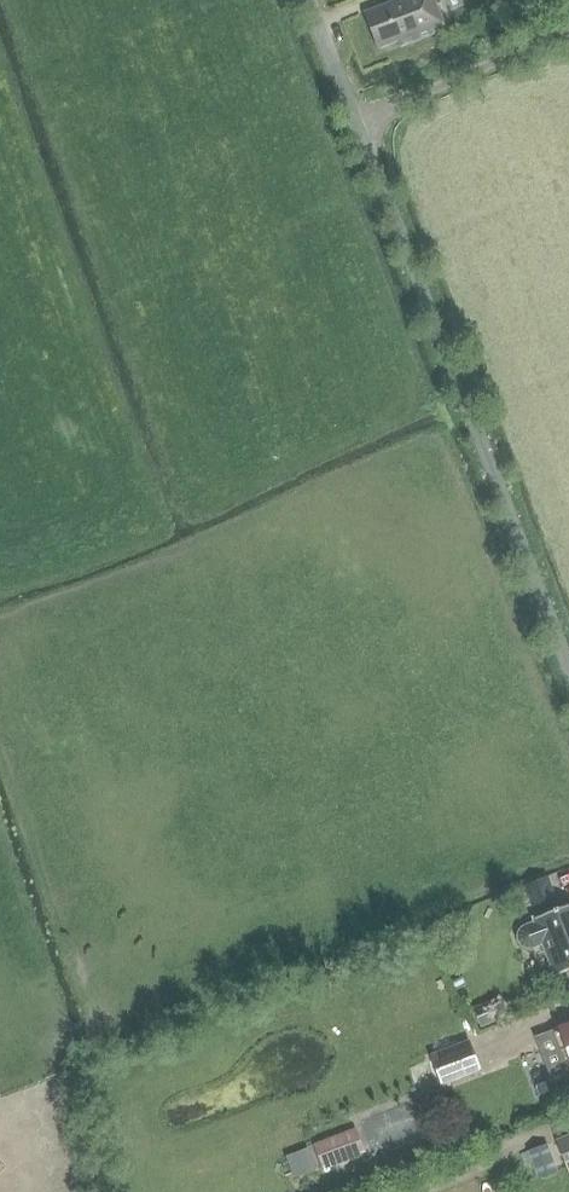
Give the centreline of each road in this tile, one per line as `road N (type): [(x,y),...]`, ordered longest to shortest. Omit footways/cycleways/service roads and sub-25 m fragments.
road 1 (unclassified): [(568,670),(311,0)]

